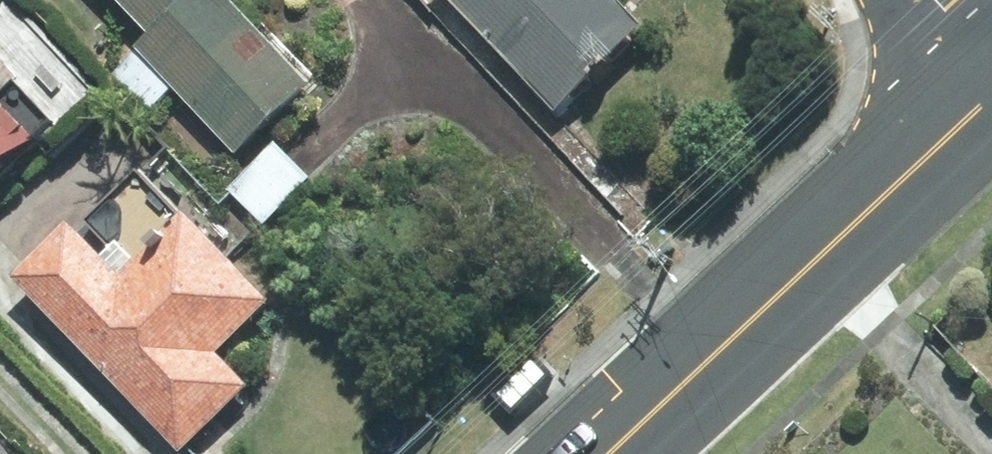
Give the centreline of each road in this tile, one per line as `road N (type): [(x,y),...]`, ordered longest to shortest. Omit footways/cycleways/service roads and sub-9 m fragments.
road 1 (secondary): [(604,453),(991,90)]

